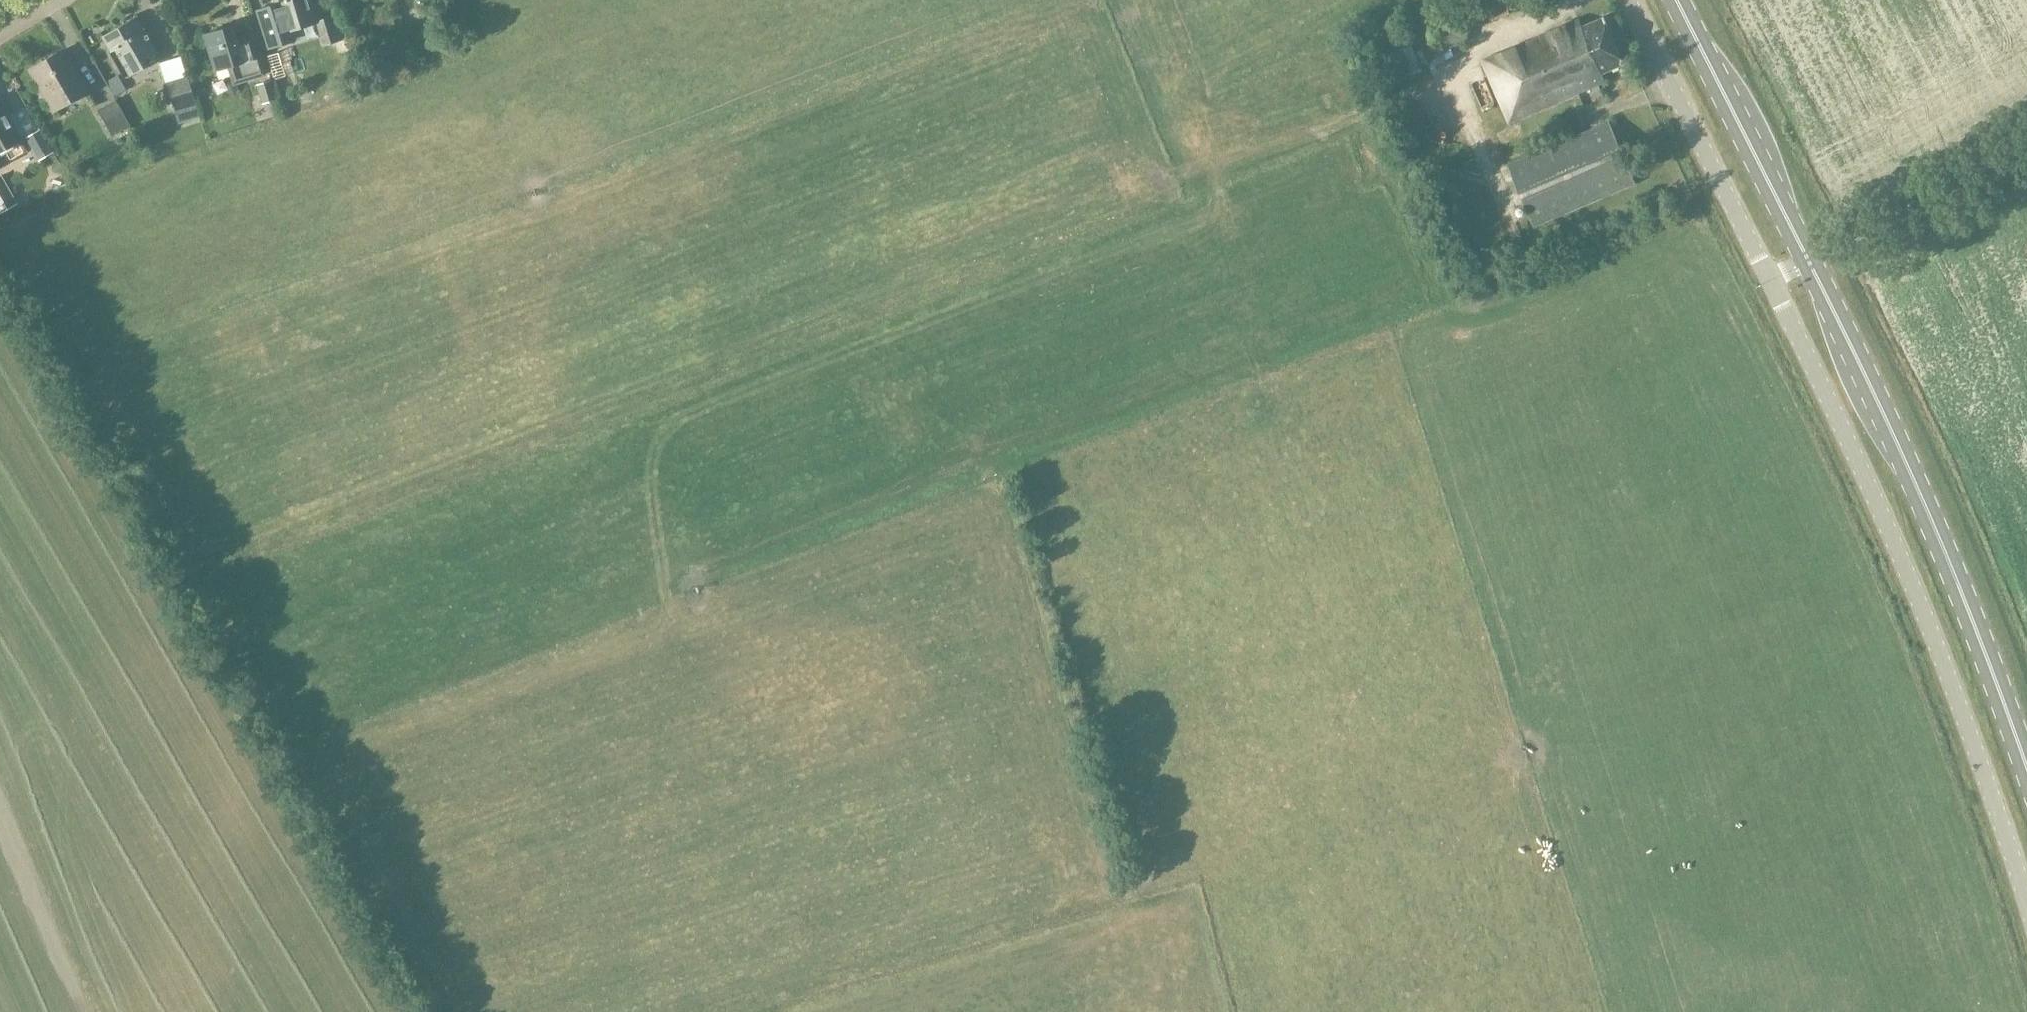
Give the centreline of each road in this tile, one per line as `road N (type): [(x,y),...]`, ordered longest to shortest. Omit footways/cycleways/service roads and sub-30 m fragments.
road 1 (unclassified): [(2026,904),(1919,602),(1769,279)]
road 2 (primary): [(2026,770),(1928,513),(1807,260)]
road 3 (unclassified): [(1769,279),(1627,0)]
road 4 (primary): [(1807,260),(1676,0)]
road 5 (unclassified): [(1807,260),(2026,151)]

